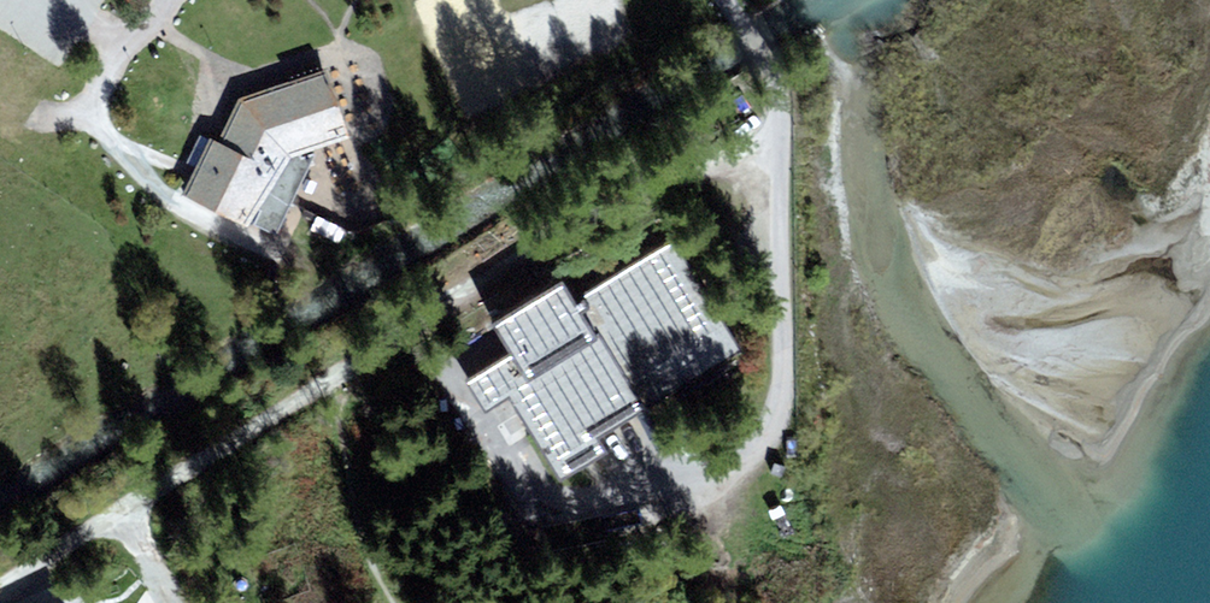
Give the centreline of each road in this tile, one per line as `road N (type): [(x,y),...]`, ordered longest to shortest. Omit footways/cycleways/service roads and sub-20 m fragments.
road 1 (track): [(0,589),(334,373)]
road 2 (track): [(773,429),(822,497),(829,570),(823,602)]
road 3 (residential): [(779,130),(769,72),(726,0)]

